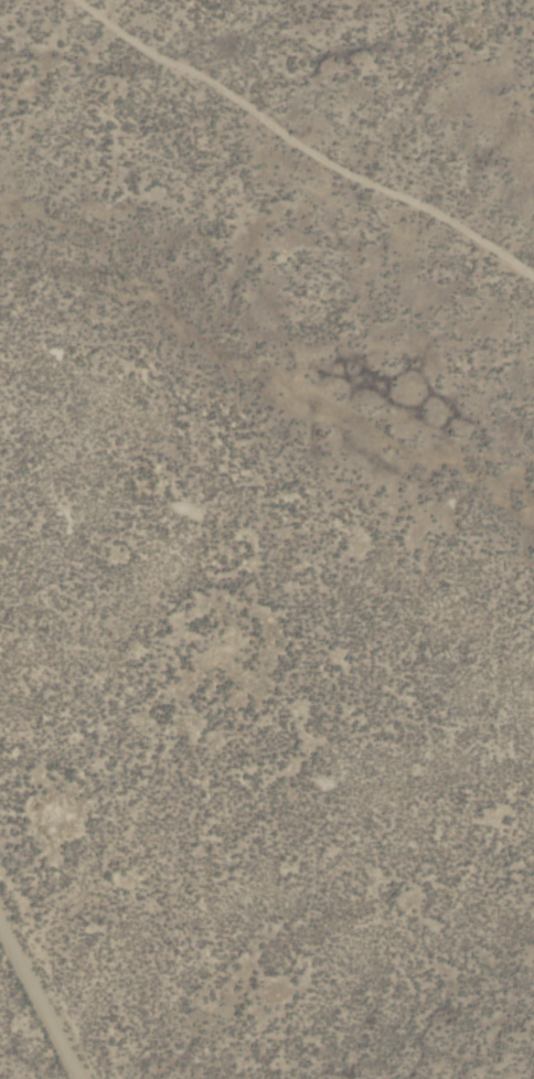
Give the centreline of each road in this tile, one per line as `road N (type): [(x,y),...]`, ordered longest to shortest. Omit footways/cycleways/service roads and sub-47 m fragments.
road 1 (track): [(533,277),(435,210),(335,165),(80,0)]
road 2 (residential): [(81,1078),(0,920)]

